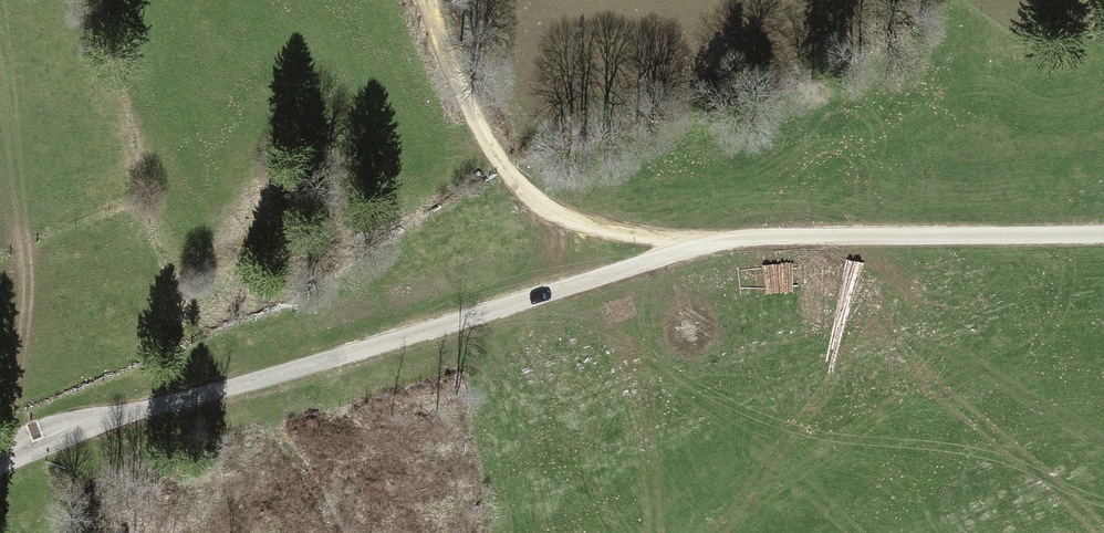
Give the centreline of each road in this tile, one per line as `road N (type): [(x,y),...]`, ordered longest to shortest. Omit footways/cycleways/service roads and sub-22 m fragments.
road 1 (unclassified): [(1103,234),(775,237),(701,247),(162,405),(0,466)]
road 2 (track): [(701,247),(572,221),(528,194),(469,107),(427,0)]

